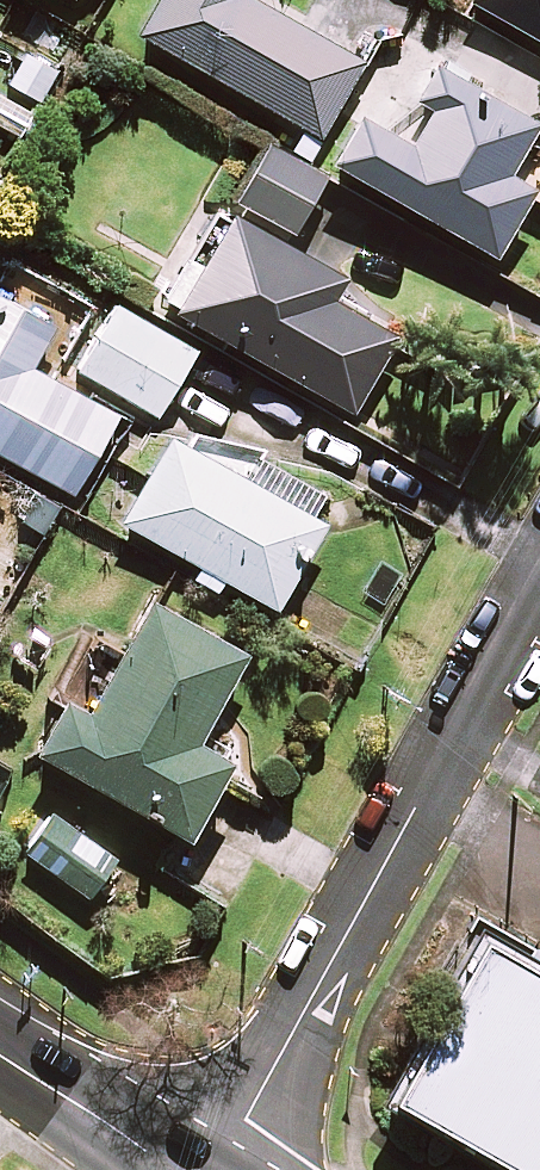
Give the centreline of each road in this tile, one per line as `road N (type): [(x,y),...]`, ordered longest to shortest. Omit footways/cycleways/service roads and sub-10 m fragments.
road 1 (residential): [(539,587),(248,1114),(225,1169)]
road 2 (residential): [(0,1056),(181,1169)]

